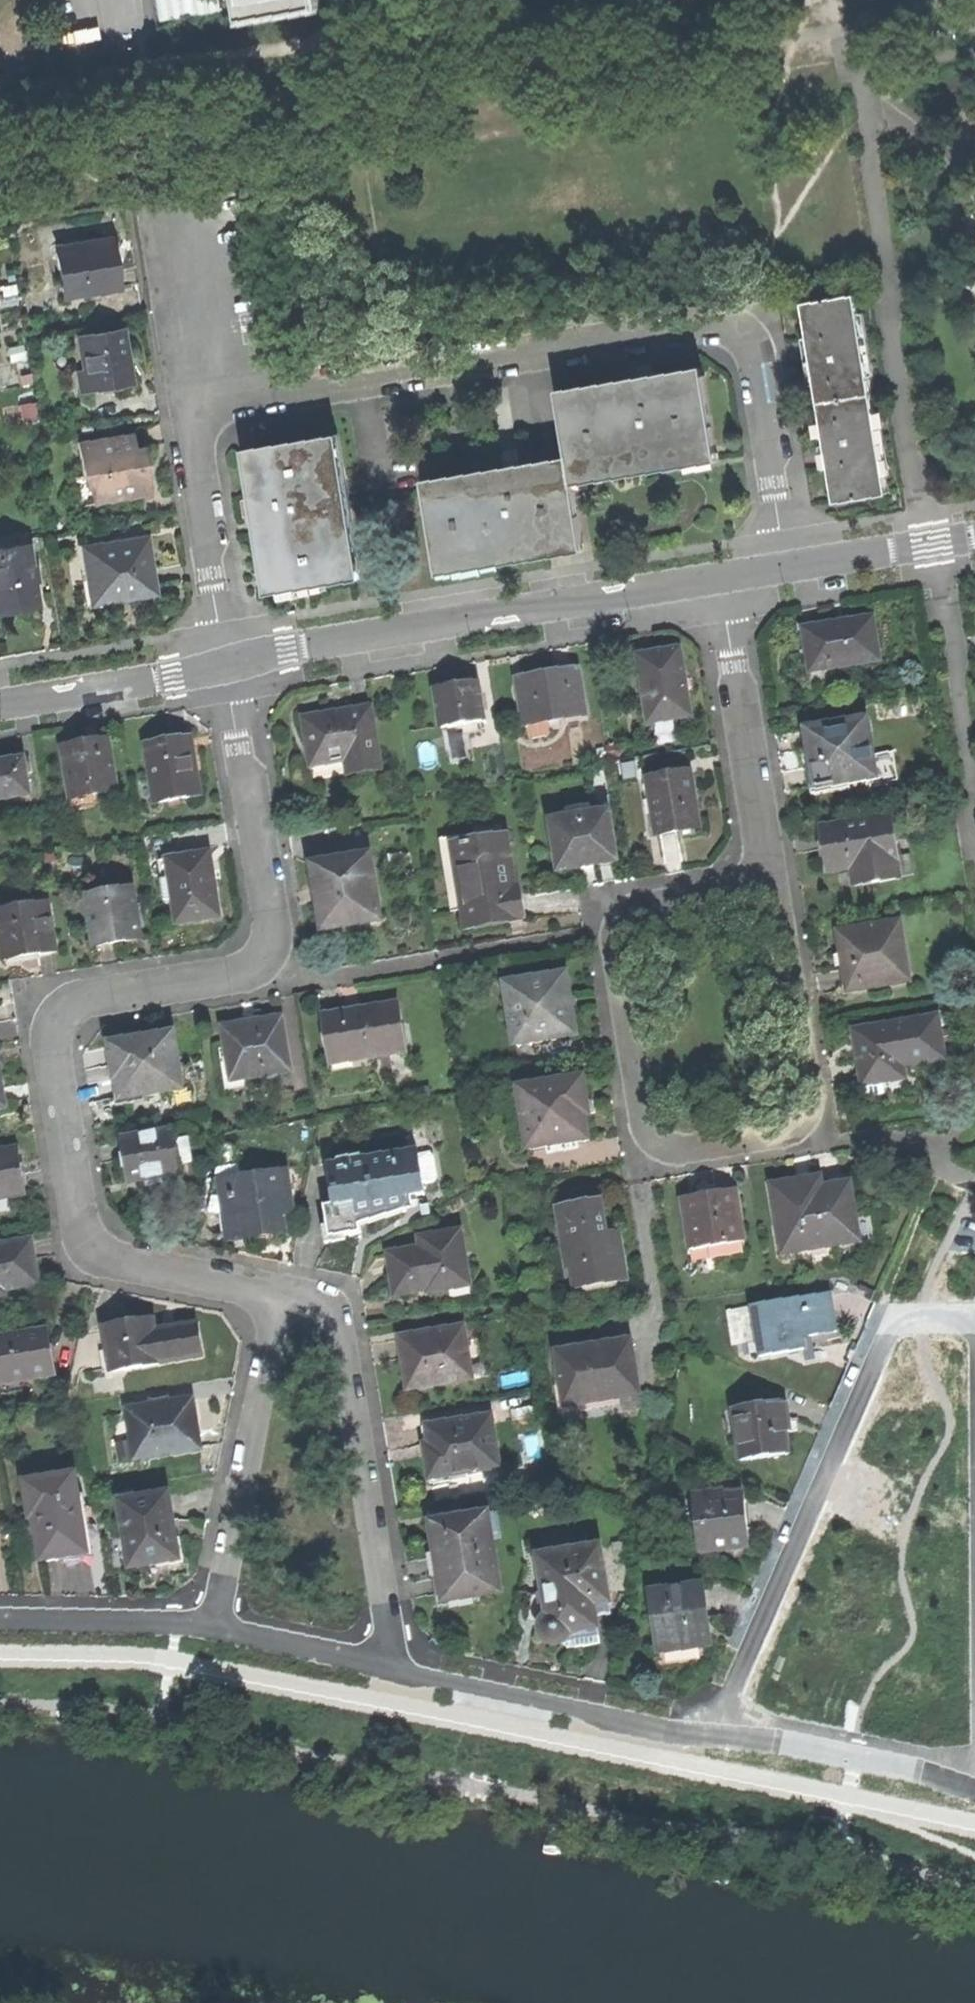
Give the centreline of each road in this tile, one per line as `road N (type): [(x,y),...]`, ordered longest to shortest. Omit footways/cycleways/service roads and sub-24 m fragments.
road 1 (residential): [(274,1289),(118,1260),(83,1230),(52,1056),(59,1024),(87,999),(247,971),(269,932),(230,661)]
road 2 (residential): [(195,414),(730,322),(745,326),(754,338),(790,571)]
road 3 (unclassified): [(850,26),(937,547)]
road 4 (residential): [(786,1131),(678,1148),(658,1141),(643,1120),(608,934),(636,907),(740,889),(769,871)]
road 5 (residential): [(230,661),(720,581)]
road 6 (residential): [(400,1678),(340,1326),(318,1296),(274,1289)]
road 7 (residential): [(893,1391),(867,1402),(859,1417),(718,1740)]
road 8 (residential): [(274,1289),(216,1598),(198,1635)]
road 9 (residential): [(718,1740),(400,1678)]
road 10 (residential): [(720,581),(769,871)]
road 11 (residential): [(769,871),(810,1103),(786,1131)]
road 12 (residential): [(974,1795),(718,1740)]
road 13 (residential): [(230,661),(195,414)]
road 14 (residential): [(0,697),(230,661)]
road 15 (residential): [(195,414),(170,194)]
road 16 (residential): [(893,1391),(974,1195)]
road 17 (residential): [(400,1678),(198,1635)]
road 18 (residential): [(198,1635),(0,1629)]
road 19 (residential): [(790,571),(937,547)]

